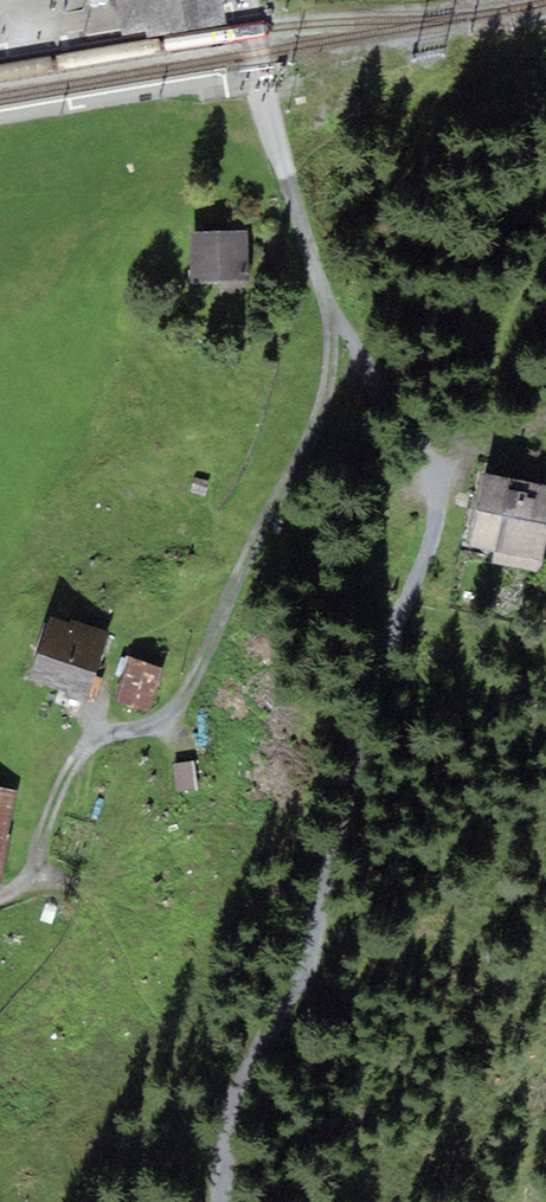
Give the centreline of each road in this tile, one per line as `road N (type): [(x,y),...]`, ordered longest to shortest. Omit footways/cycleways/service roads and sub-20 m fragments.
road 1 (track): [(276,131),(327,298),(417,432),(434,464),(439,503),(430,551),(348,771),(316,937),(239,1096),(222,1152),(221,1201)]
road 2 (track): [(0,897),(31,876),(70,769),(92,745),(135,733),(180,702),(318,415),(330,369),(327,298)]
road 3 (residential): [(249,0),(276,131)]

